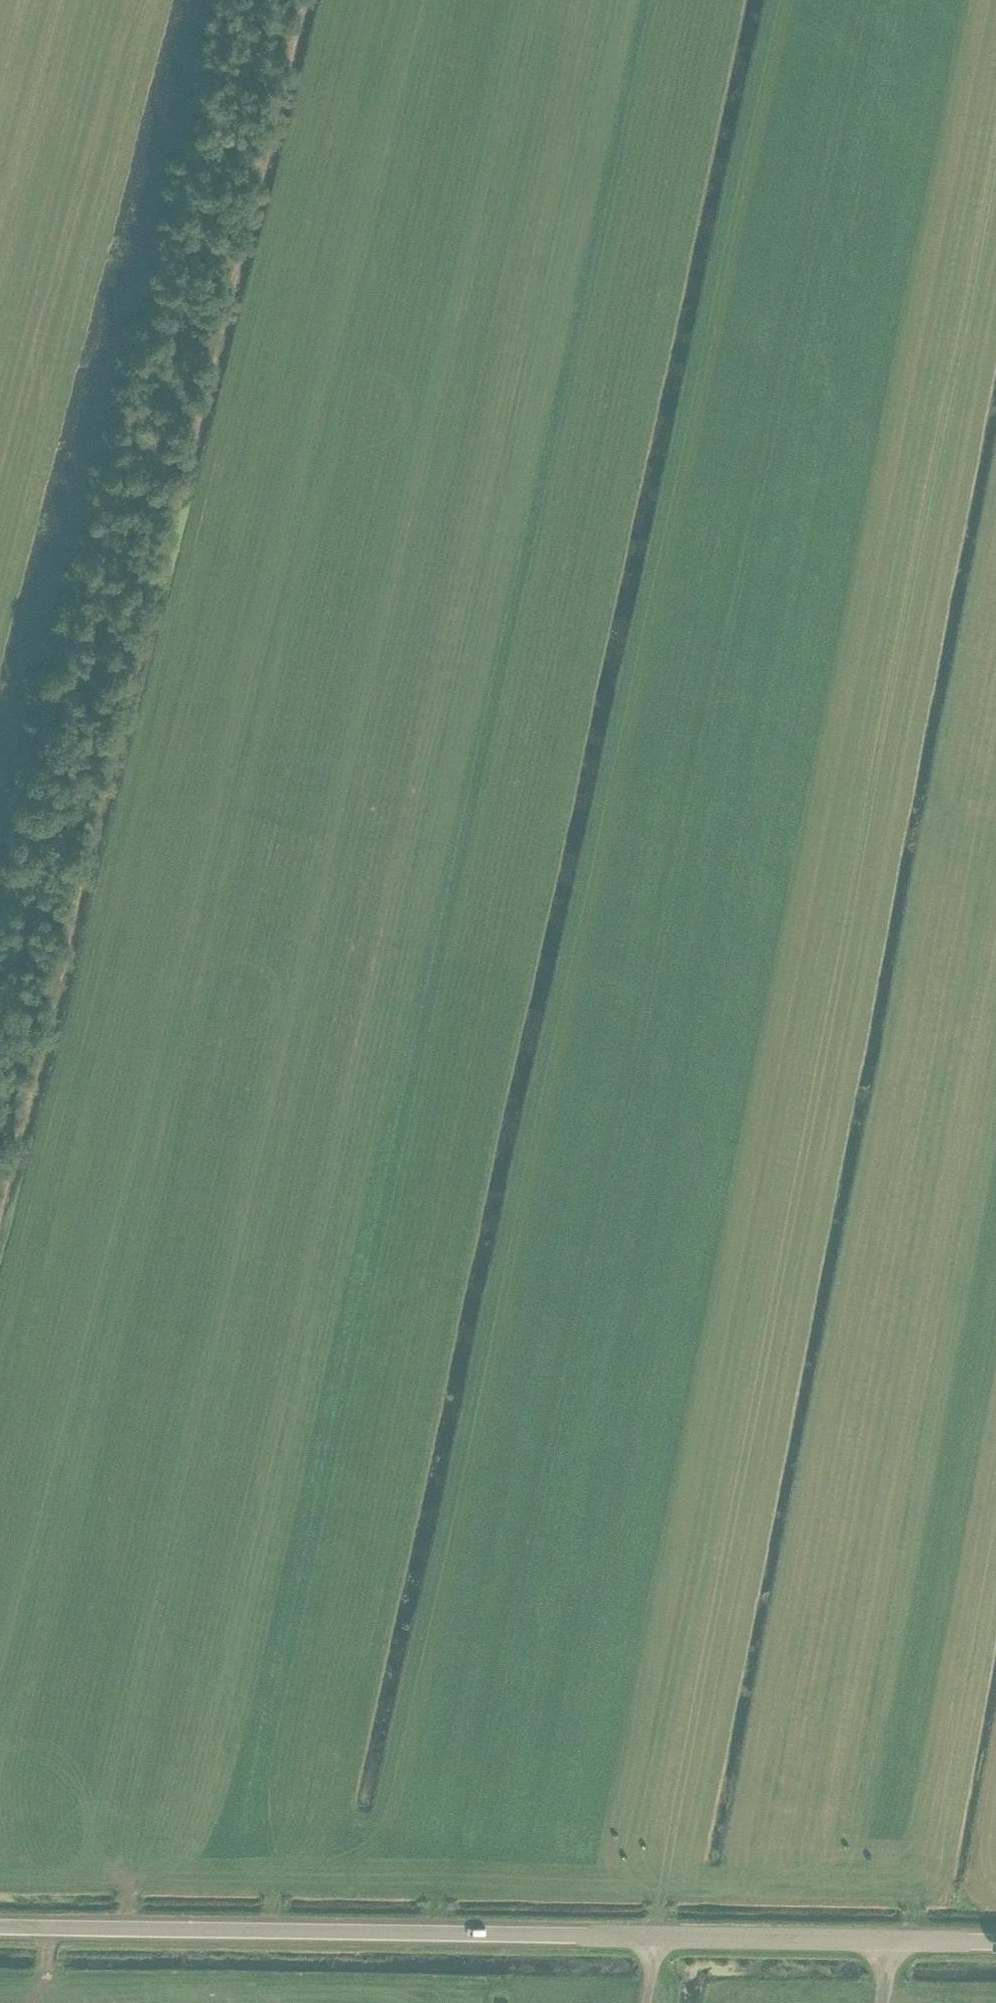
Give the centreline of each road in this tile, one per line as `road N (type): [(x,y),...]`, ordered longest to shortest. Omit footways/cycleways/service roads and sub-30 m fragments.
road 1 (unclassified): [(0,1928),(995,1945)]

